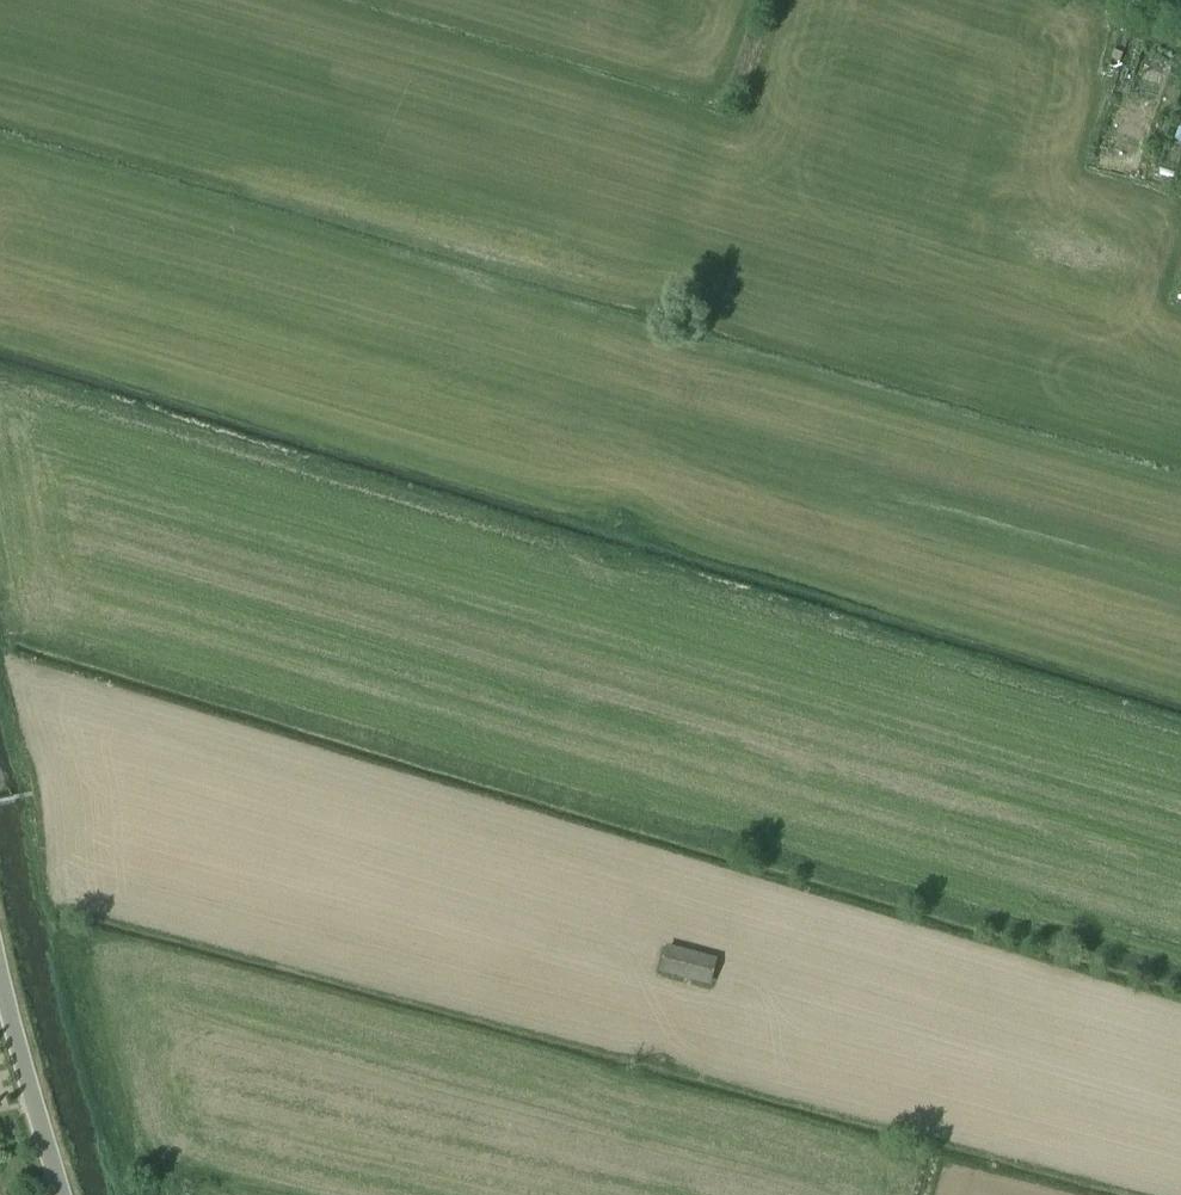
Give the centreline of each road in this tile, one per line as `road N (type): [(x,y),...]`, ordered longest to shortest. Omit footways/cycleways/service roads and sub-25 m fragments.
road 1 (unclassified): [(59,1194),(0,964)]
road 2 (track): [(1180,47),(1067,0)]

